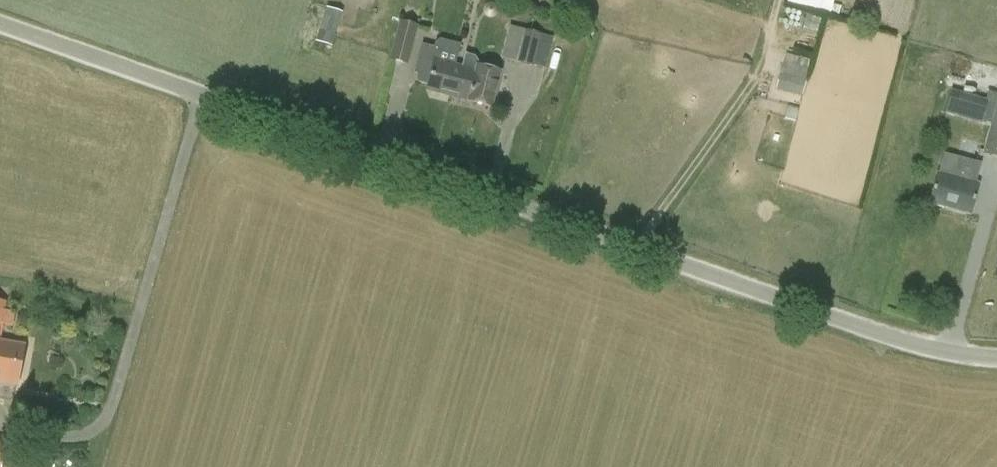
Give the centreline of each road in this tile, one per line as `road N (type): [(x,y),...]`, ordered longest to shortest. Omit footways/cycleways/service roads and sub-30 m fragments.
road 1 (unclassified): [(996,357),(837,319),(0,23)]

